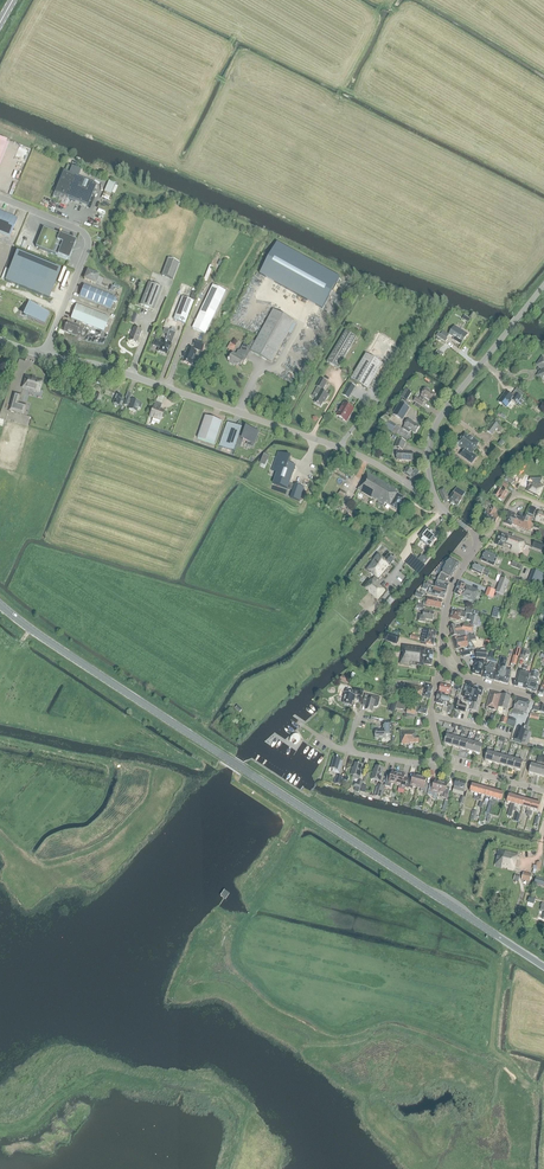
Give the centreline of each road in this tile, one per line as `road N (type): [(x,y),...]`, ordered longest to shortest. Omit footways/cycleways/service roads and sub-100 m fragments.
road 1 (primary): [(543,967),(0,604)]
road 2 (tertiary): [(432,491),(417,491),(349,451),(131,375),(44,355)]
road 3 (tertiary): [(432,491),(433,428),(543,287)]
road 4 (unclassified): [(44,355),(88,239),(0,197)]
road 5 (tertiary): [(448,670),(447,603),(476,540)]

